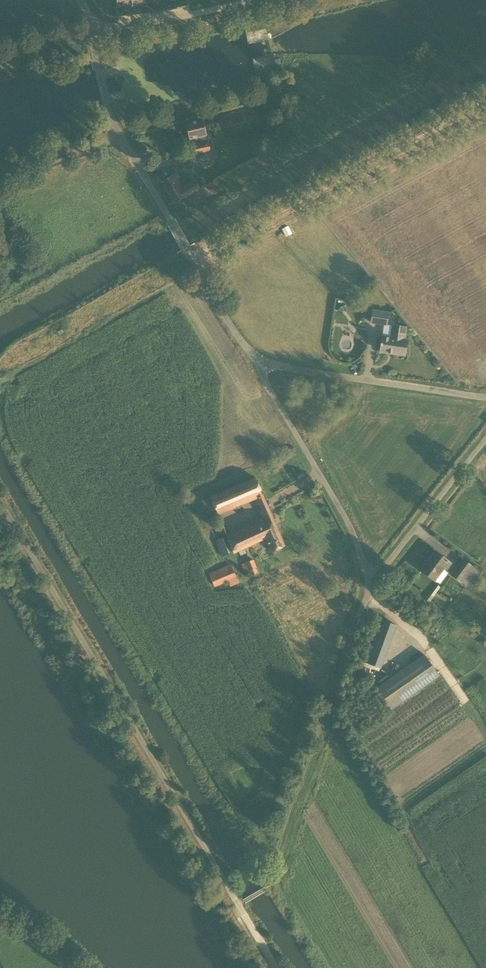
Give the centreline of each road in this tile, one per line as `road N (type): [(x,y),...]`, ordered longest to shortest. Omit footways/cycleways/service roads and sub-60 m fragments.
road 1 (unclassified): [(239,904),(0,496)]
road 2 (track): [(192,259),(485,100)]
road 3 (unclassified): [(254,361),(120,137)]
road 4 (unclassified): [(374,574),(254,361)]
road 5 (unclassified): [(485,396),(254,361)]
road 6 (unclassified): [(374,574),(485,438)]
road 7 (unclassified): [(95,31),(239,0)]
road 8 (unclassified): [(0,197),(62,158),(120,137)]

